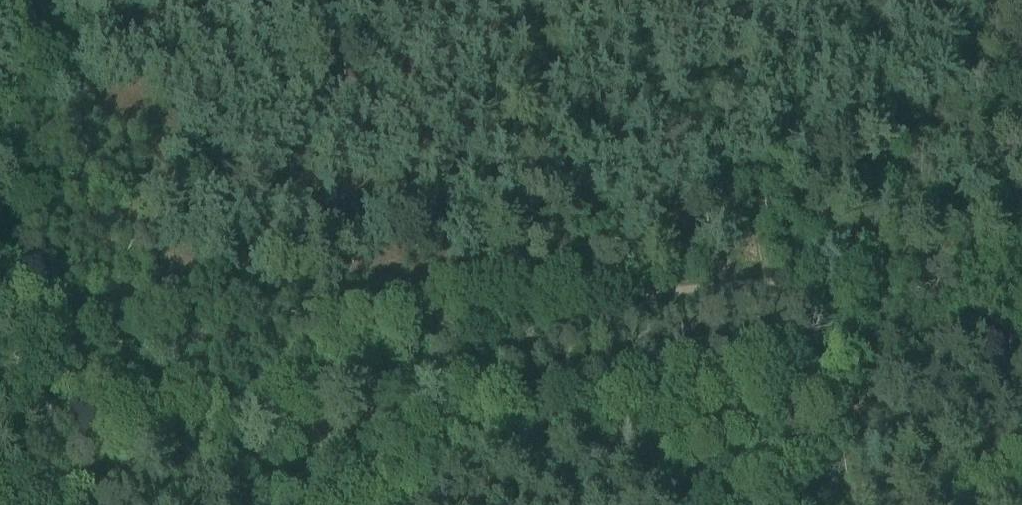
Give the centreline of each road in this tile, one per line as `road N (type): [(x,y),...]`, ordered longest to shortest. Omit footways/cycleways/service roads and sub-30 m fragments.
road 1 (track): [(28,0),(58,401)]

